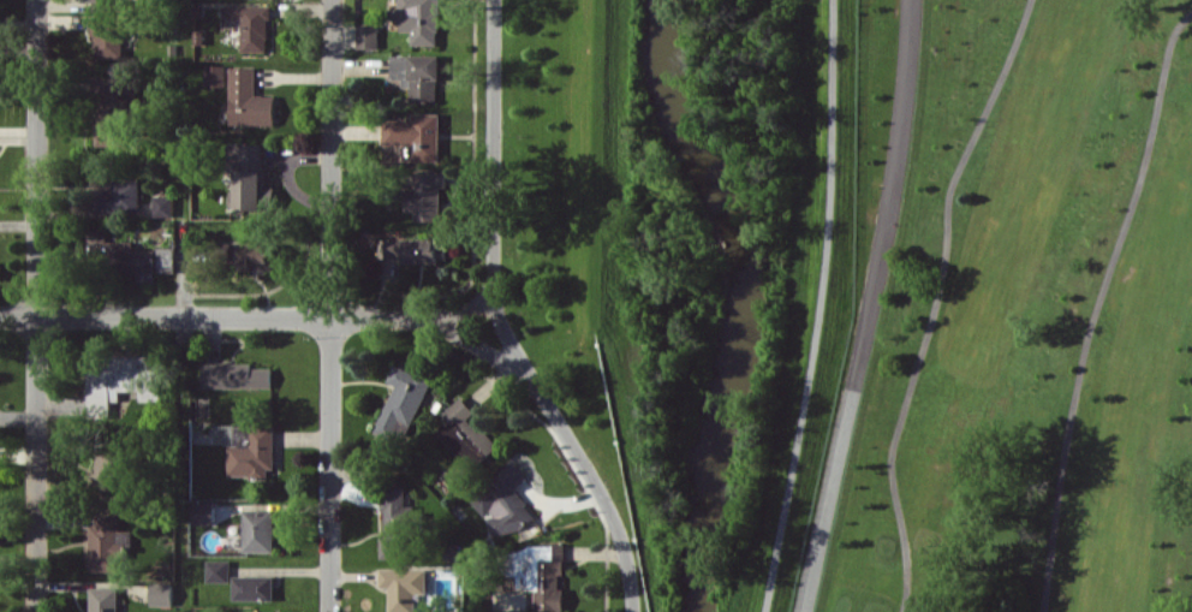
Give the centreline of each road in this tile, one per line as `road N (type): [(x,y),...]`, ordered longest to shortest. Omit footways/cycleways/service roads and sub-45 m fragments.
road 1 (residential): [(494,0),(497,310),(619,525),(635,611)]
road 2 (track): [(1033,0),(956,179),(942,287),(898,430),(892,467),(907,569),(901,611)]
road 3 (track): [(1191,13),(1174,34),(1134,198),(1084,349),(1042,611)]
road 4 (residential): [(332,0),(328,611)]
road 5 (residential): [(37,0),(33,611)]
road 6 (residential): [(0,323),(413,323),(453,331),(528,375)]

